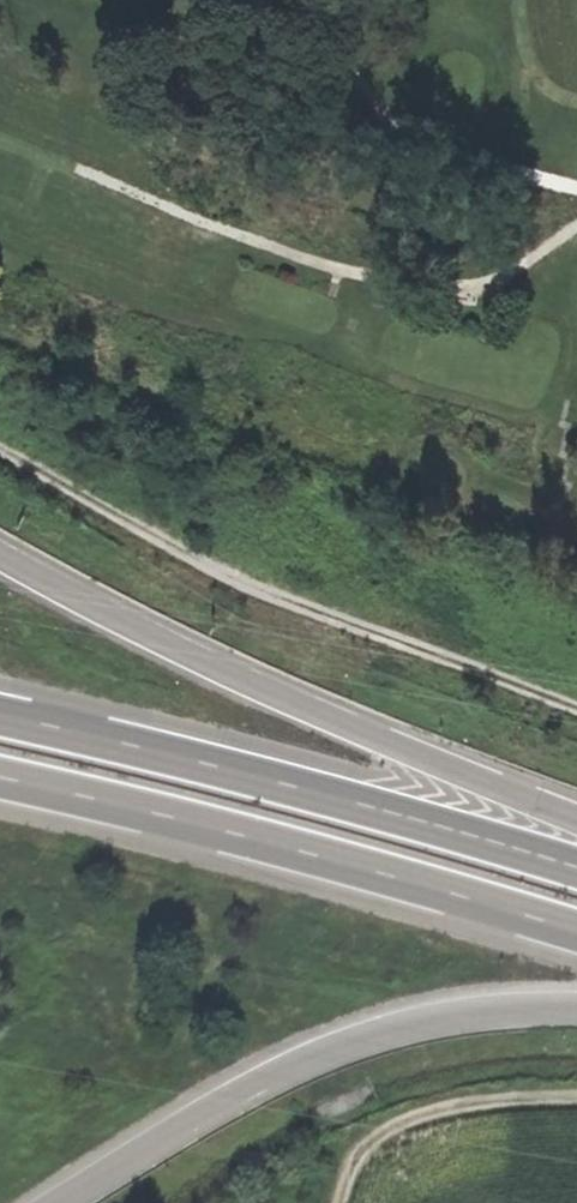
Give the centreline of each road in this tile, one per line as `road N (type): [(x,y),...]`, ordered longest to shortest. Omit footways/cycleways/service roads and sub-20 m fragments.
road 1 (track): [(576,712),(516,684),(459,643),(286,613),(212,584),(0,458)]
road 2 (trunk): [(576,816),(290,698),(0,554)]
road 3 (trunk): [(576,869),(442,825),(0,714)]
road 4 (trunk): [(0,778),(296,847),(576,931)]
road 5 (trunk): [(59,1202),(285,1067),(364,1034),(469,1011),(576,1004)]
road 6 (track): [(338,1202),(340,1180),(379,1135),(447,1110),(576,1096)]

